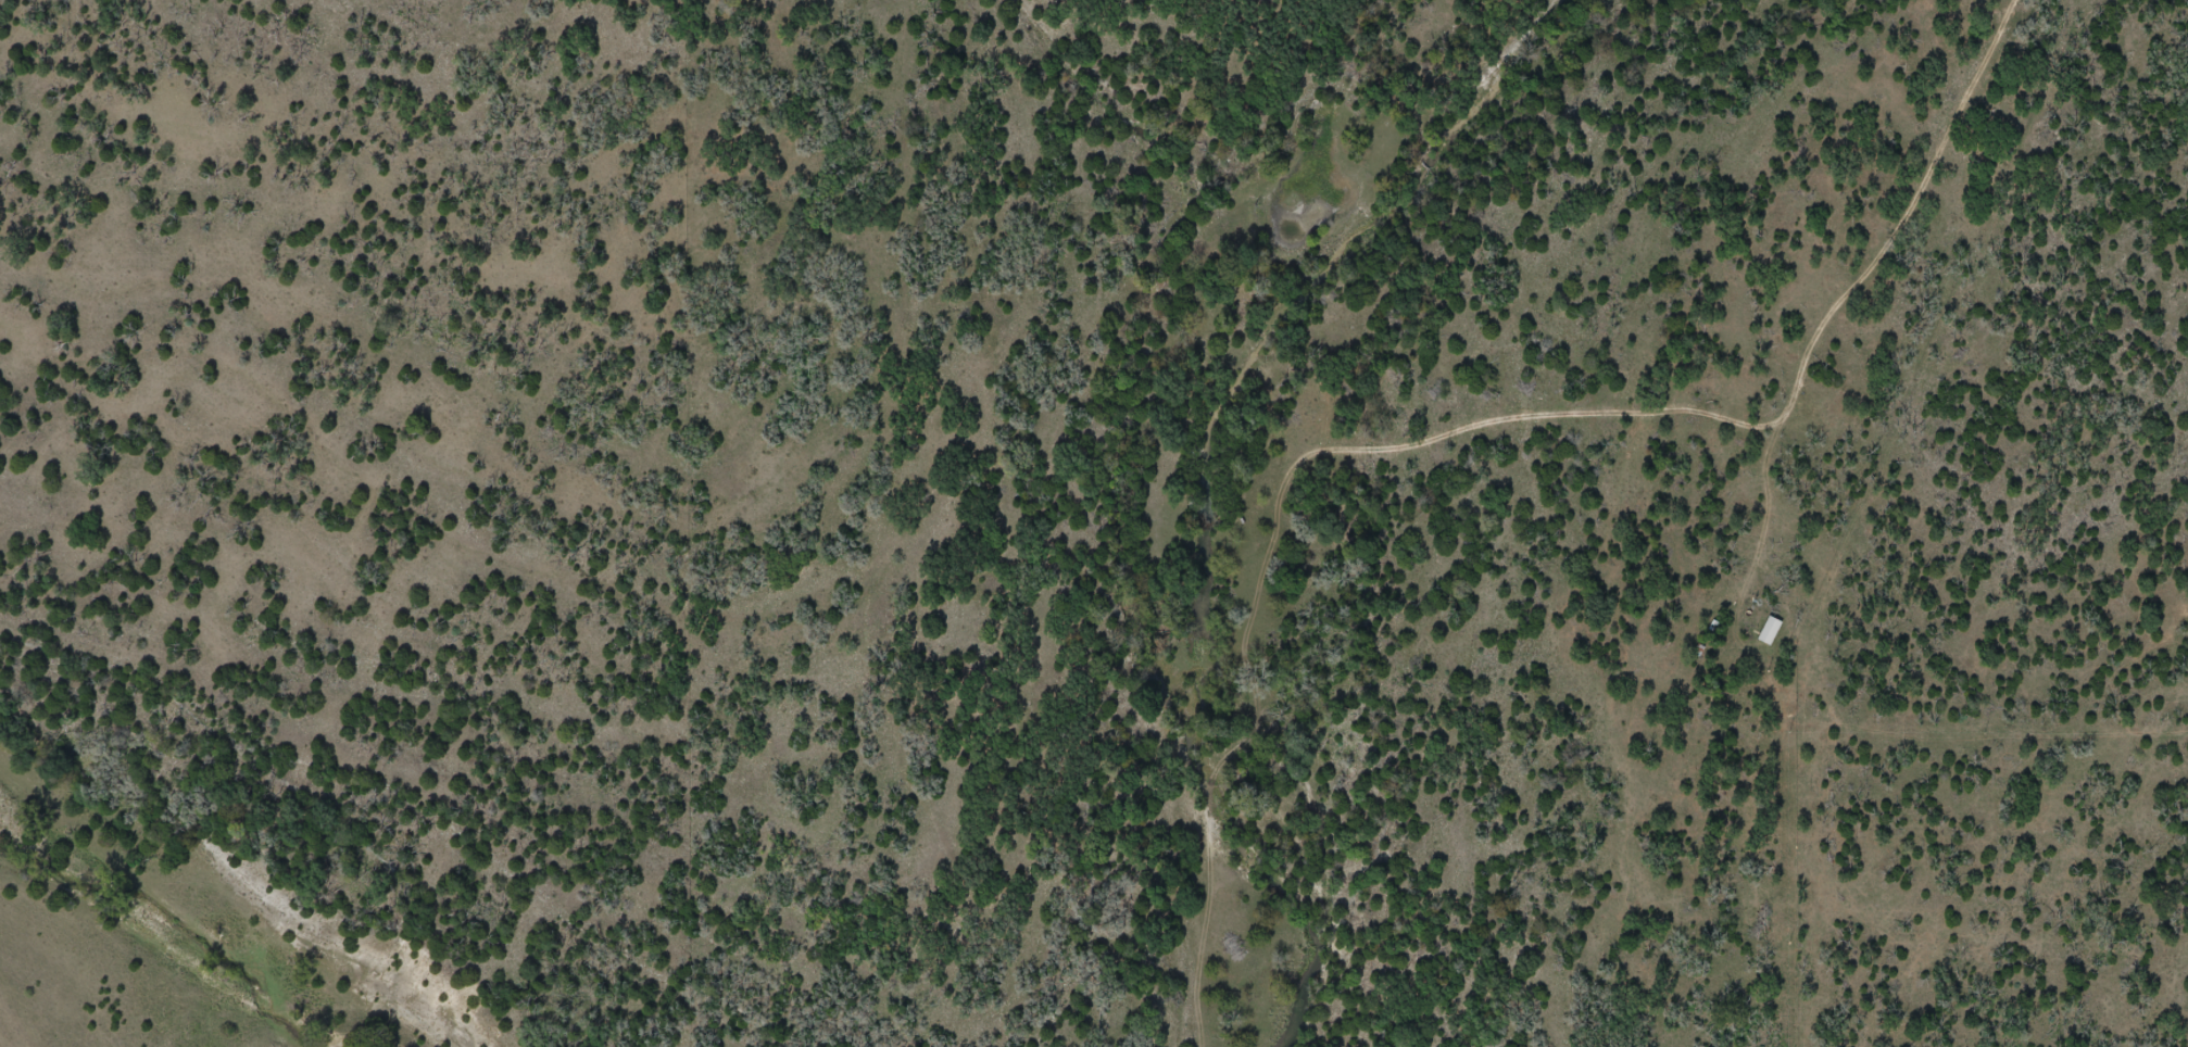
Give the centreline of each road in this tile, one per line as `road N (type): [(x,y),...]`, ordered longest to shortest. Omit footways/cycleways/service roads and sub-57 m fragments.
road 1 (residential): [(2021,0),(1924,210),(1801,393),(1737,457),(1432,468),(1379,484)]
road 2 (residential): [(1920,689),(2187,752)]

